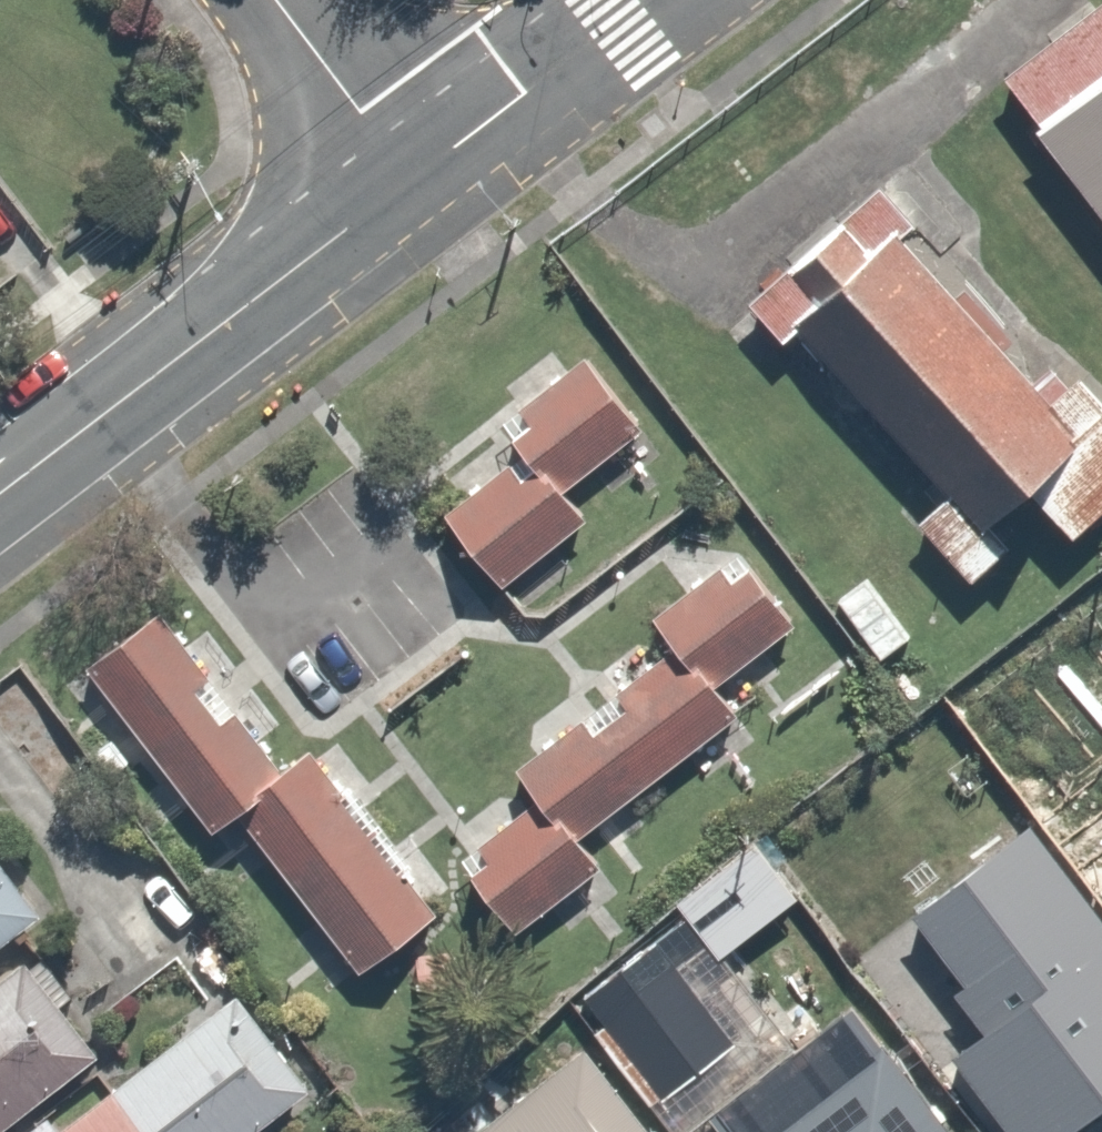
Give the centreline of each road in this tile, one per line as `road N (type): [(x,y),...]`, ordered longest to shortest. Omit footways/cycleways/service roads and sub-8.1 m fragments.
road 1 (secondary): [(0,493),(409,182)]
road 2 (secondary): [(409,182),(646,0)]
road 3 (residential): [(409,182),(272,0)]

